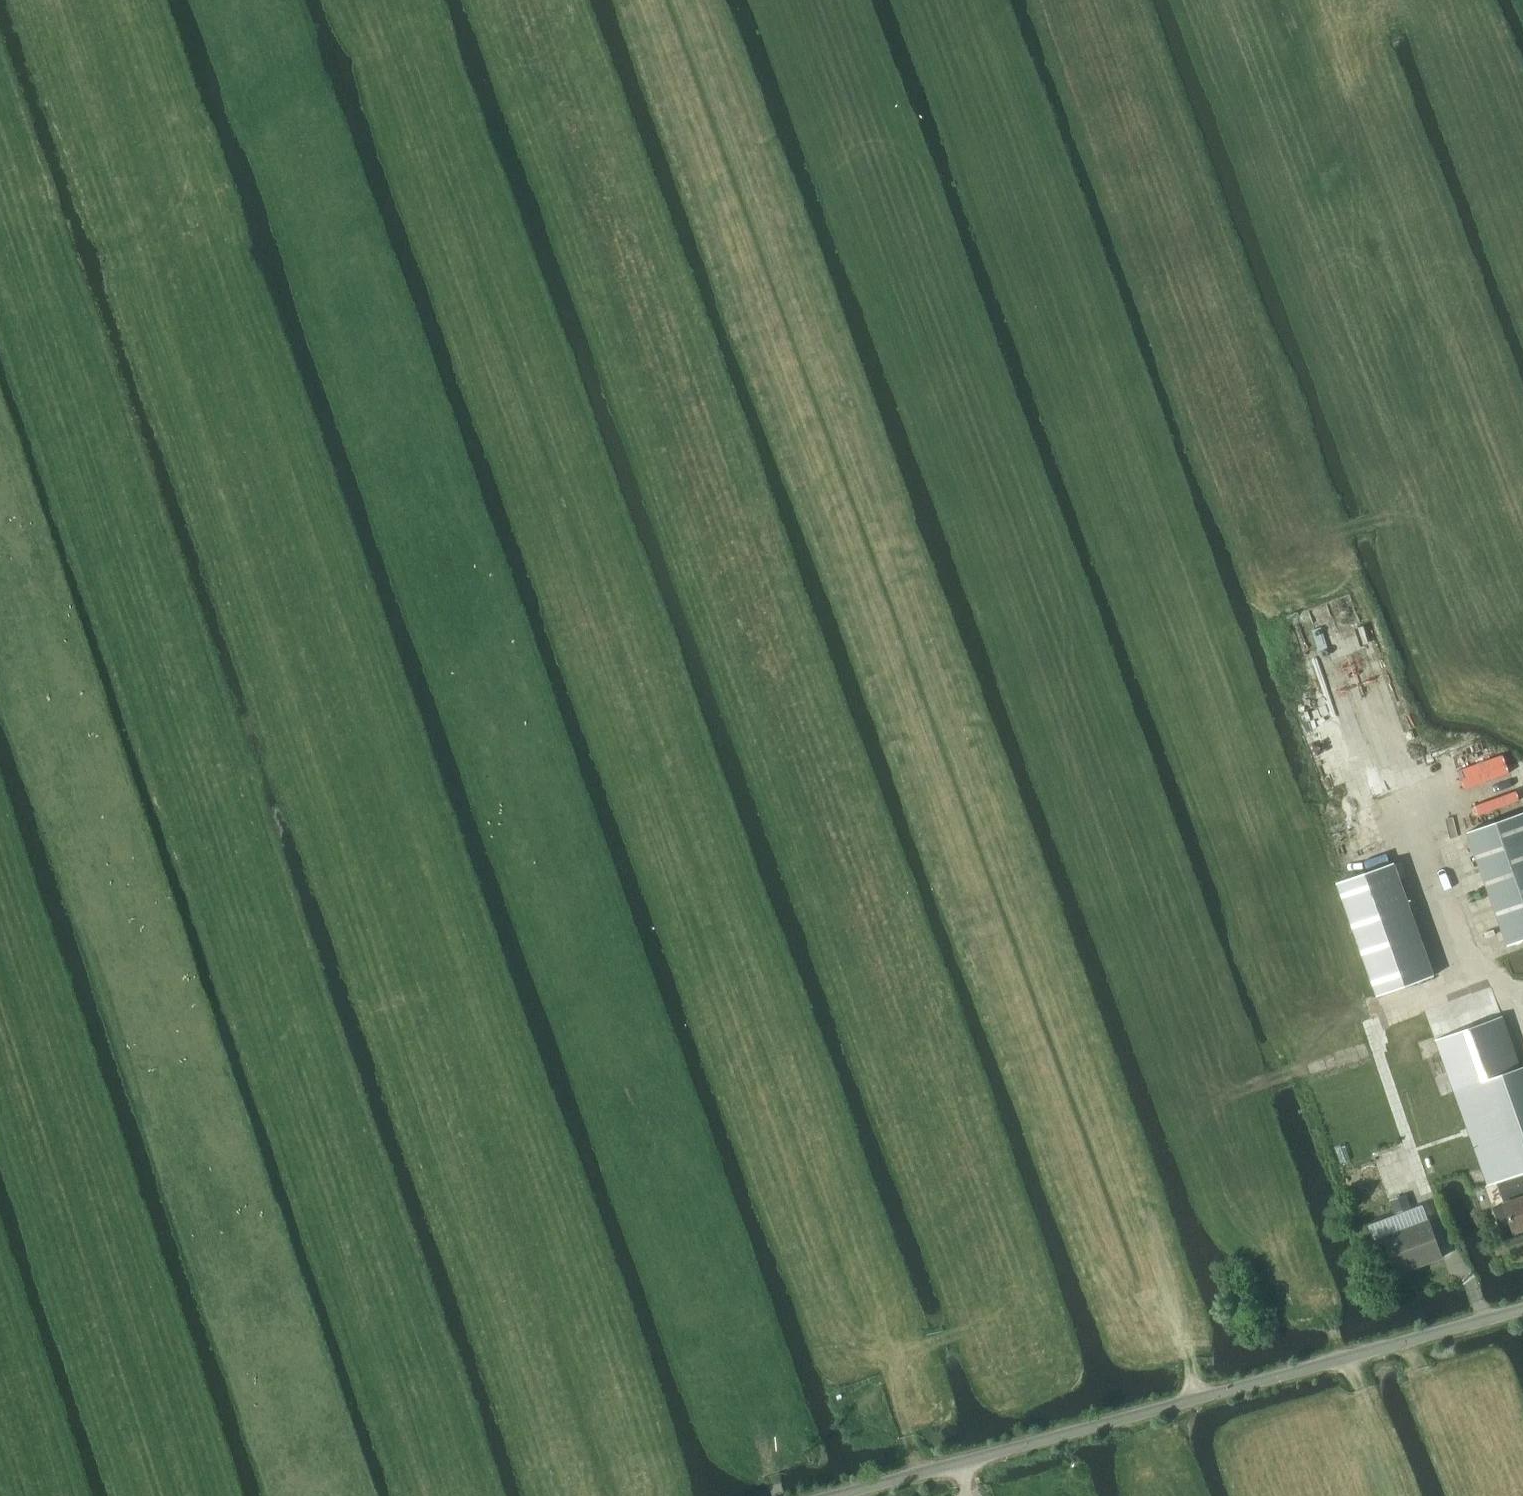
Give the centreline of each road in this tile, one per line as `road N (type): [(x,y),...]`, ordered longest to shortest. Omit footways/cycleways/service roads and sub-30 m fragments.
road 1 (unclassified): [(832,1495),(1522,1308)]

